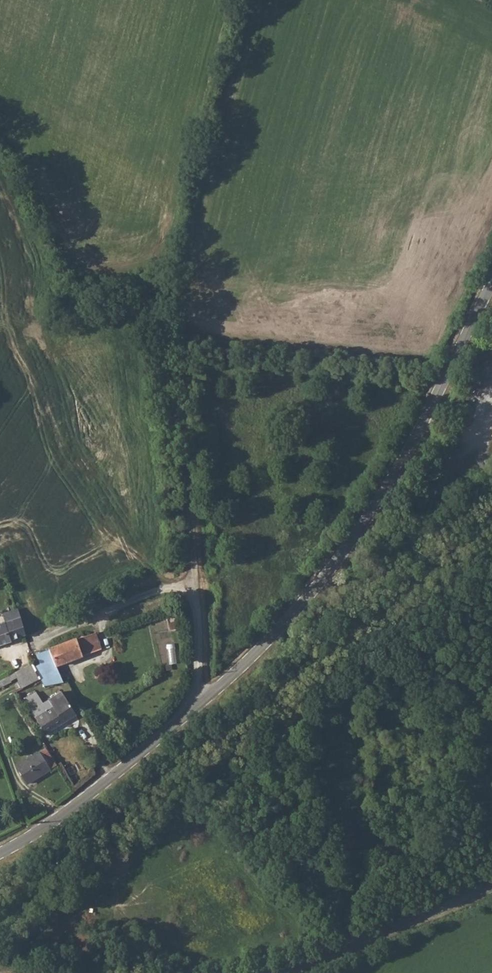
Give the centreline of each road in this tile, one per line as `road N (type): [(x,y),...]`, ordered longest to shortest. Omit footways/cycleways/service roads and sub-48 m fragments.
road 1 (residential): [(491,287),(389,486),(336,566),(275,637),(200,707),(42,830),(0,852)]
road 2 (track): [(187,593),(194,563),(171,352)]
road 3 (unclassified): [(491,884),(278,972)]

